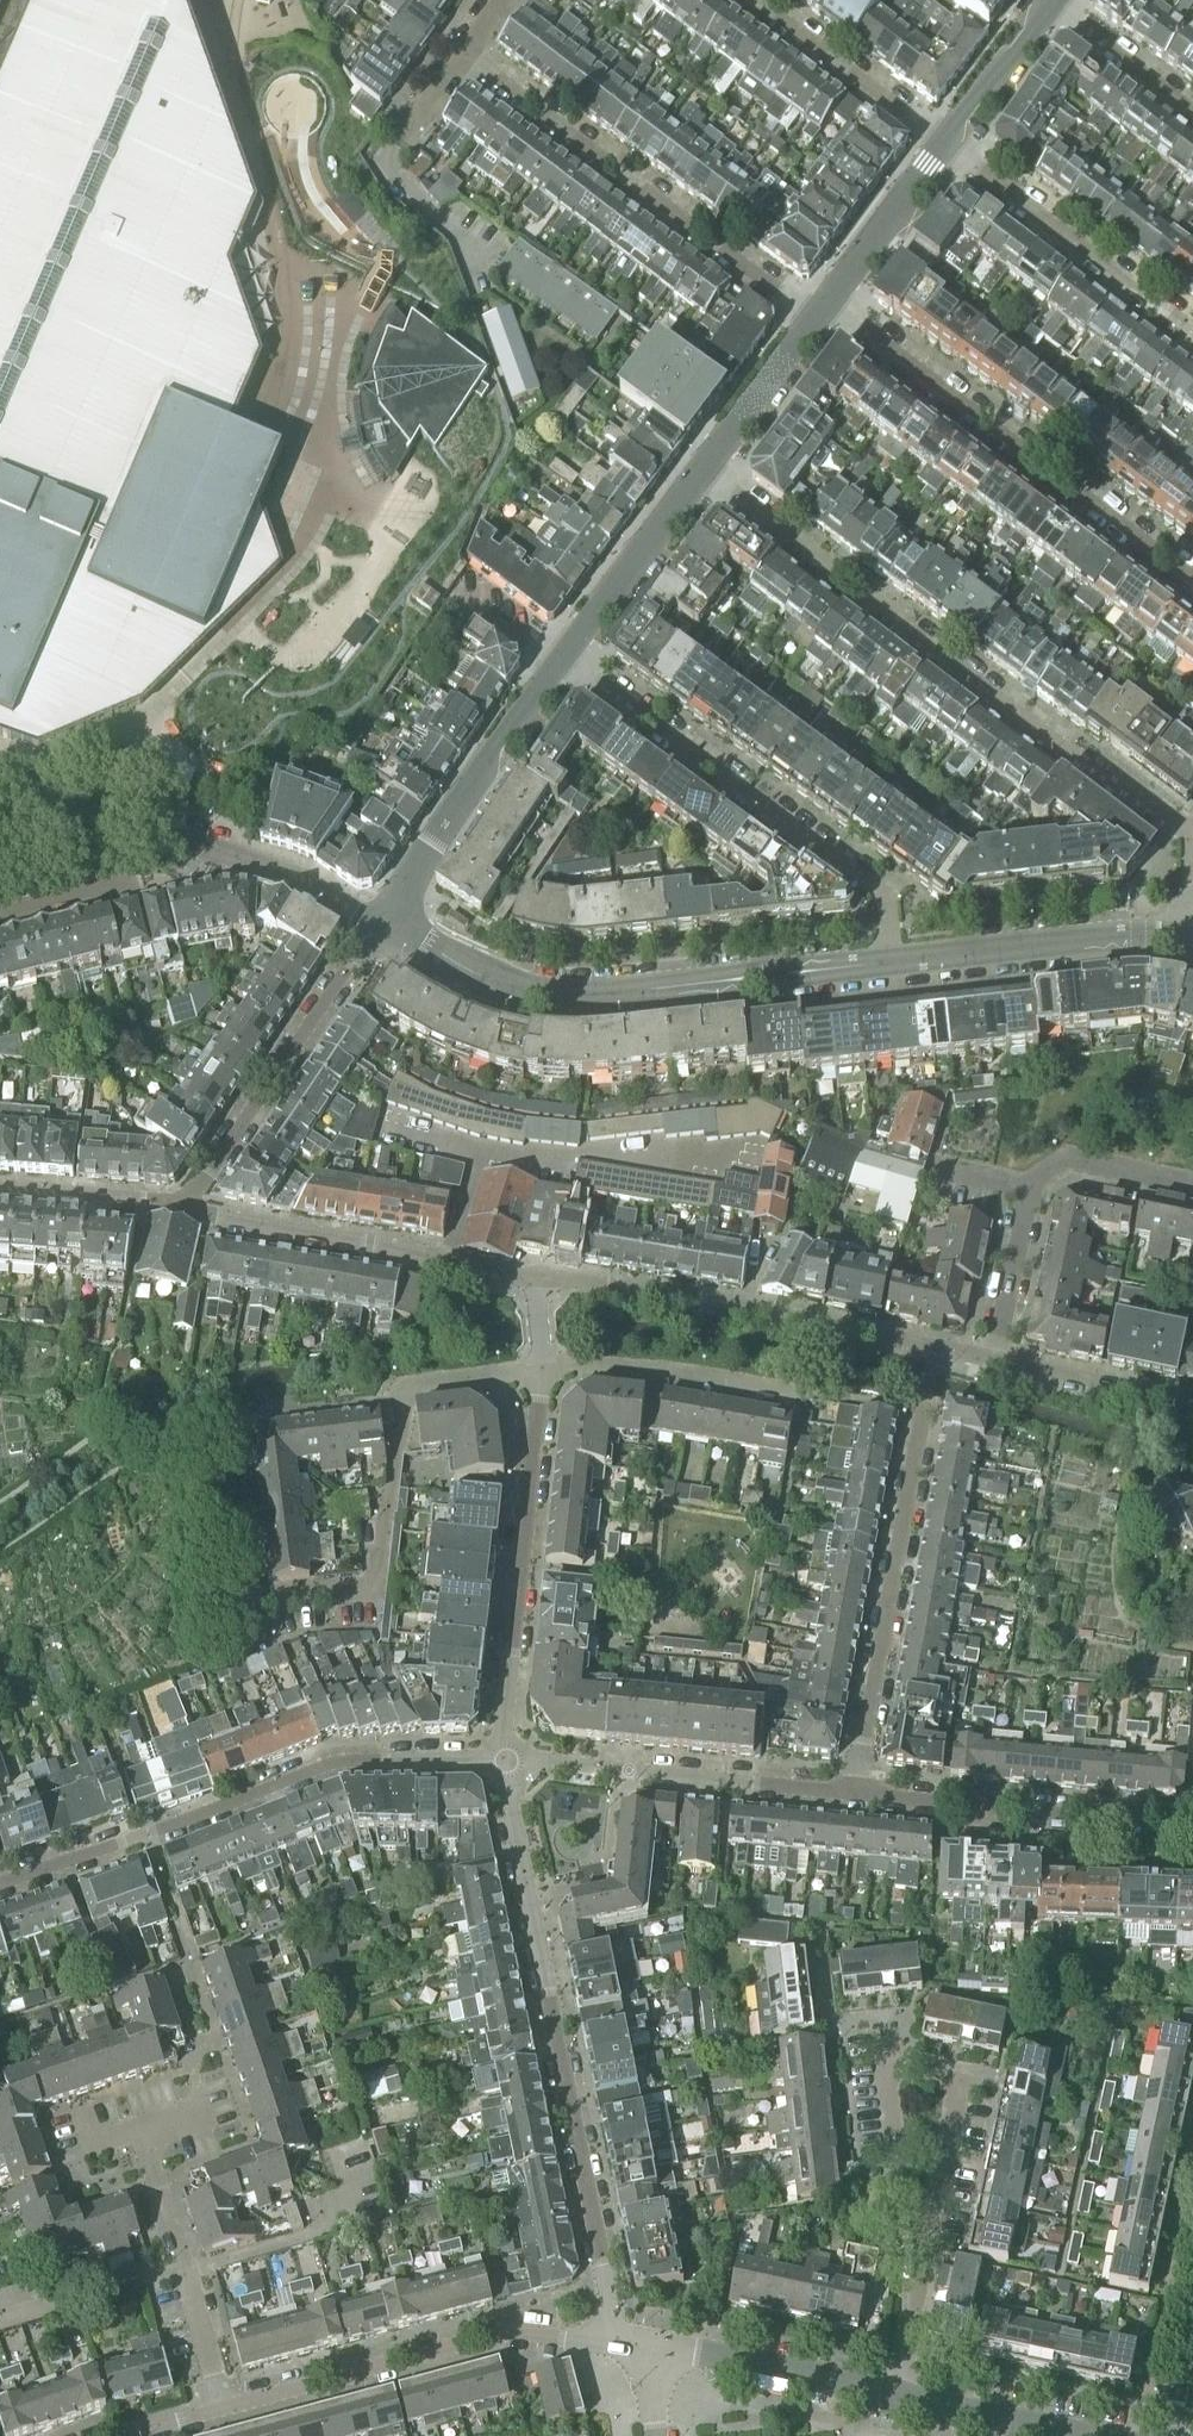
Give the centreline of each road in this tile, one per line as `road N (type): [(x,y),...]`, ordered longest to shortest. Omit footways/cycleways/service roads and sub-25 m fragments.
road 1 (residential): [(701,470),(1092,769),(1105,768),(1192,834)]
road 2 (residential): [(618,2343),(506,1761)]
road 3 (tertiary): [(380,925),(541,994),(592,997),(893,962)]
road 4 (residential): [(506,1761),(328,1764),(0,1884)]
road 5 (residential): [(124,2435),(496,2333),(618,2343)]
road 6 (residential): [(562,661),(877,887),(893,962)]
road 7 (residential): [(539,1278),(611,1285),(994,1360)]
road 8 (residential): [(826,297),(1192,579)]
road 9 (residential): [(811,318),(462,55)]
road 10 (tertiary): [(0,822),(62,806),(91,807),(294,879),(380,925)]
road 11 (residential): [(856,1793),(925,1398)]
road 12 (residential): [(540,1370),(506,1761)]
road 13 (residential): [(185,1208),(539,1278)]
road 14 (residential): [(506,1761),(856,1793)]
road 15 (residential): [(1192,1185),(1080,1160),(1029,1187),(994,1360)]
road 16 (residential): [(185,1208),(380,925)]
road 17 (residential): [(856,1793),(1192,1822)]
road 18 (residential): [(562,661),(380,925)]
road 19 (residential): [(1192,332),(943,144)]
road 20 (tertiary): [(893,962),(1189,938)]
road 21 (residential): [(540,1370),(667,1368),(813,1394)]
road 22 (residential): [(658,2349),(900,2400)]
road 23 (residential): [(701,470),(562,661)]
road 24 (residential): [(757,0),(943,144)]
road 25 (residential): [(926,2220),(955,2085),(945,2076),(887,2067)]
road 26 (residential): [(994,1360),(1192,1400)]
road 27 (residential): [(943,144),(826,297)]
road 28 (residential): [(811,318),(701,470)]
road 29 (residential): [(0,1186),(185,1208)]
road 30 (residential): [(900,2400),(926,2220)]
road 31 (residential): [(1049,3),(1192,112)]
road 32 (residential): [(900,2400),(1073,2435)]
road 33 (residential): [(1049,3),(943,144)]
road 34 (residential): [(926,2220),(898,2190),(887,2067)]
road 35 (residential): [(562,661),(455,587)]
road 36 (residential): [(122,886),(0,918)]
road 37 (residential): [(390,155),(462,55)]

